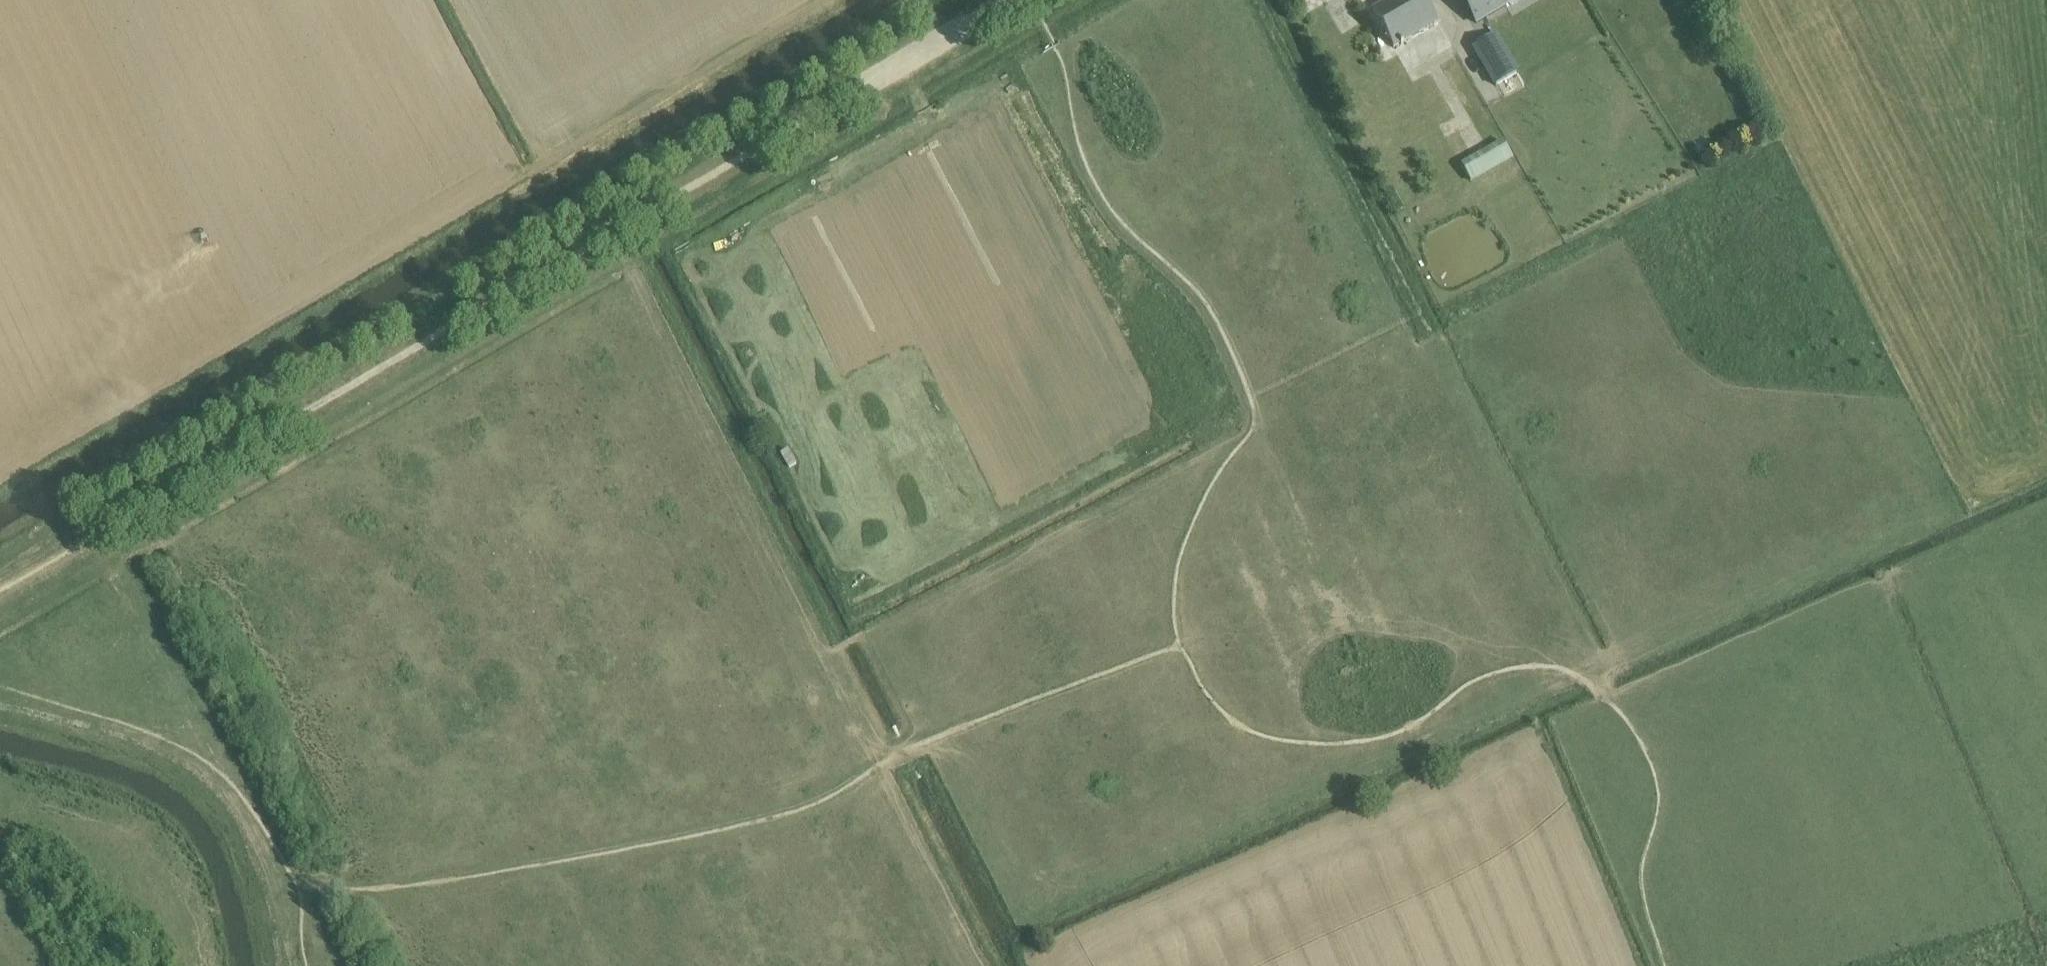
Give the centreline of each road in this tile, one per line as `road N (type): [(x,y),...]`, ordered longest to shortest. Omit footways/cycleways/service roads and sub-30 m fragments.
road 1 (unclassified): [(72,545),(1009,0)]

